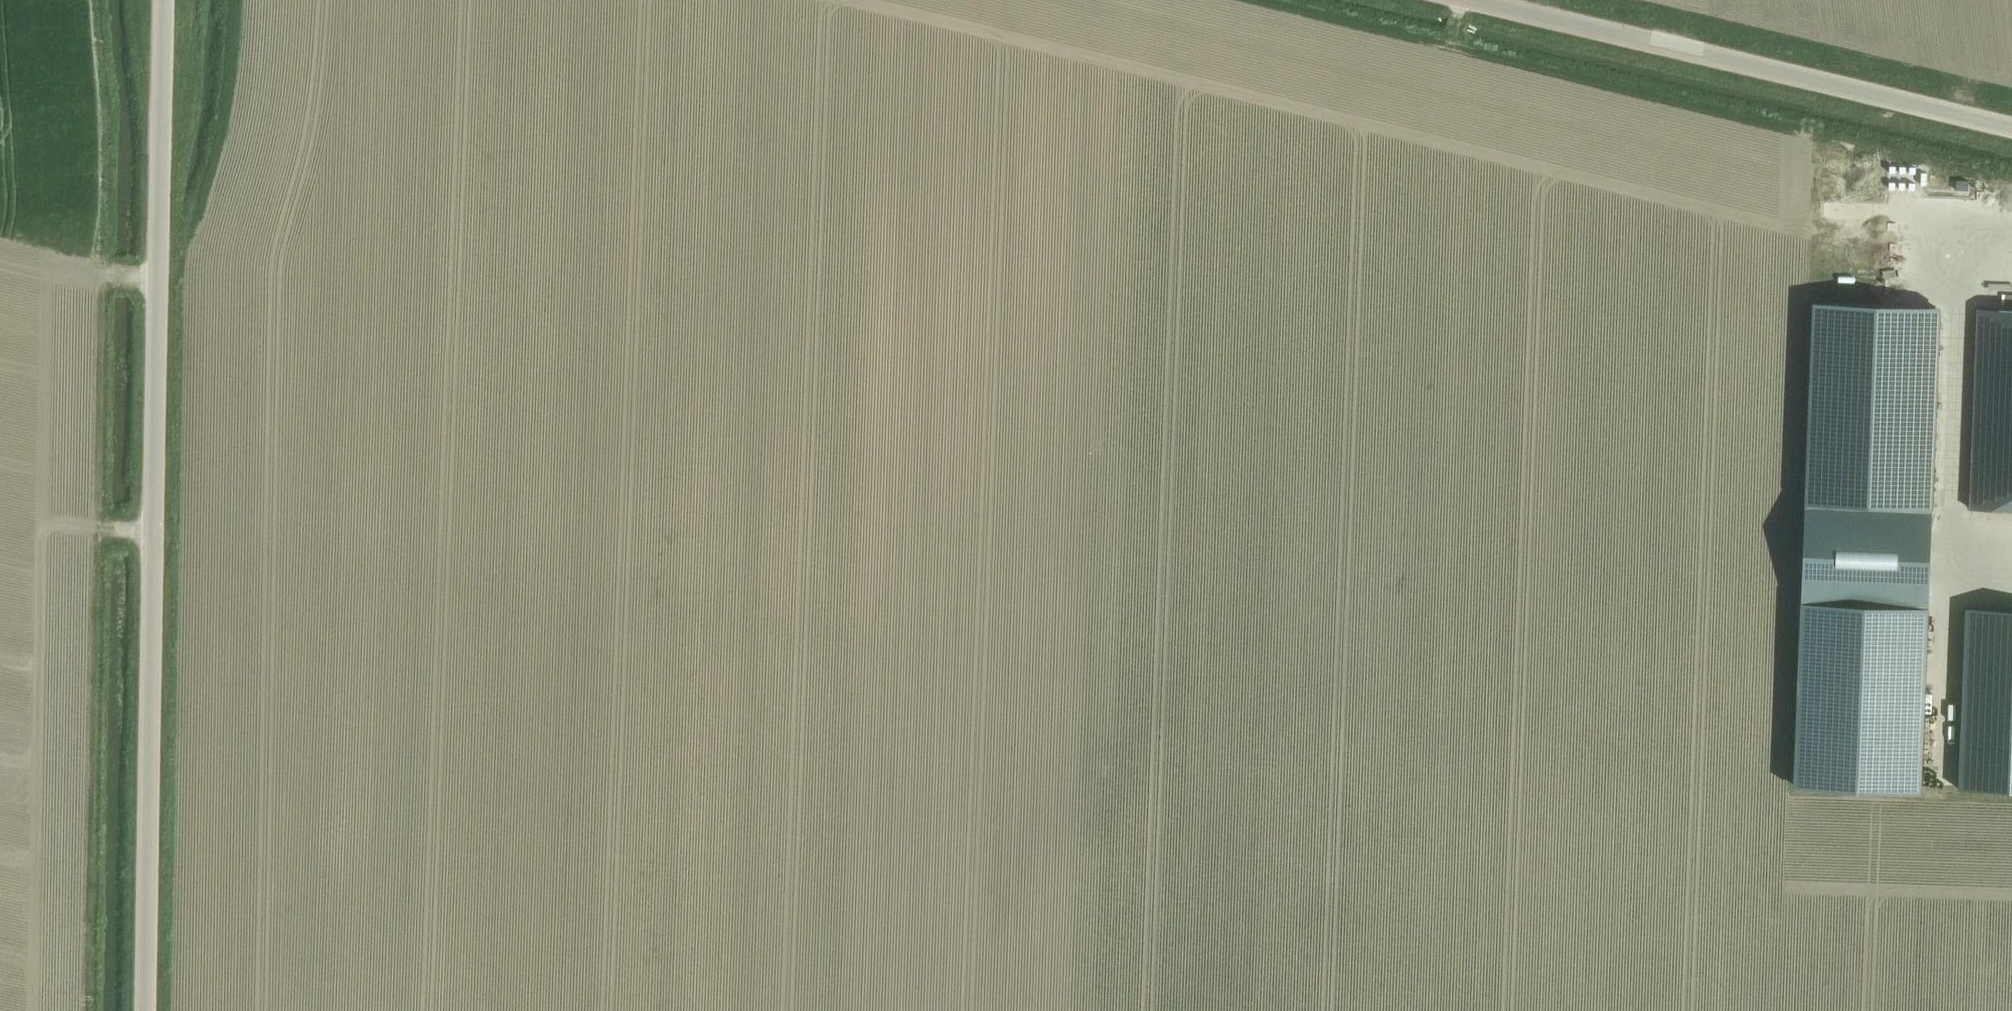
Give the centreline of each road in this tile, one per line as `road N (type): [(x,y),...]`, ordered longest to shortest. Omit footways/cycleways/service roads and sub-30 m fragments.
road 1 (unclassified): [(146,1010),(164,0)]
road 2 (unclassified): [(2011,127),(1474,0)]

